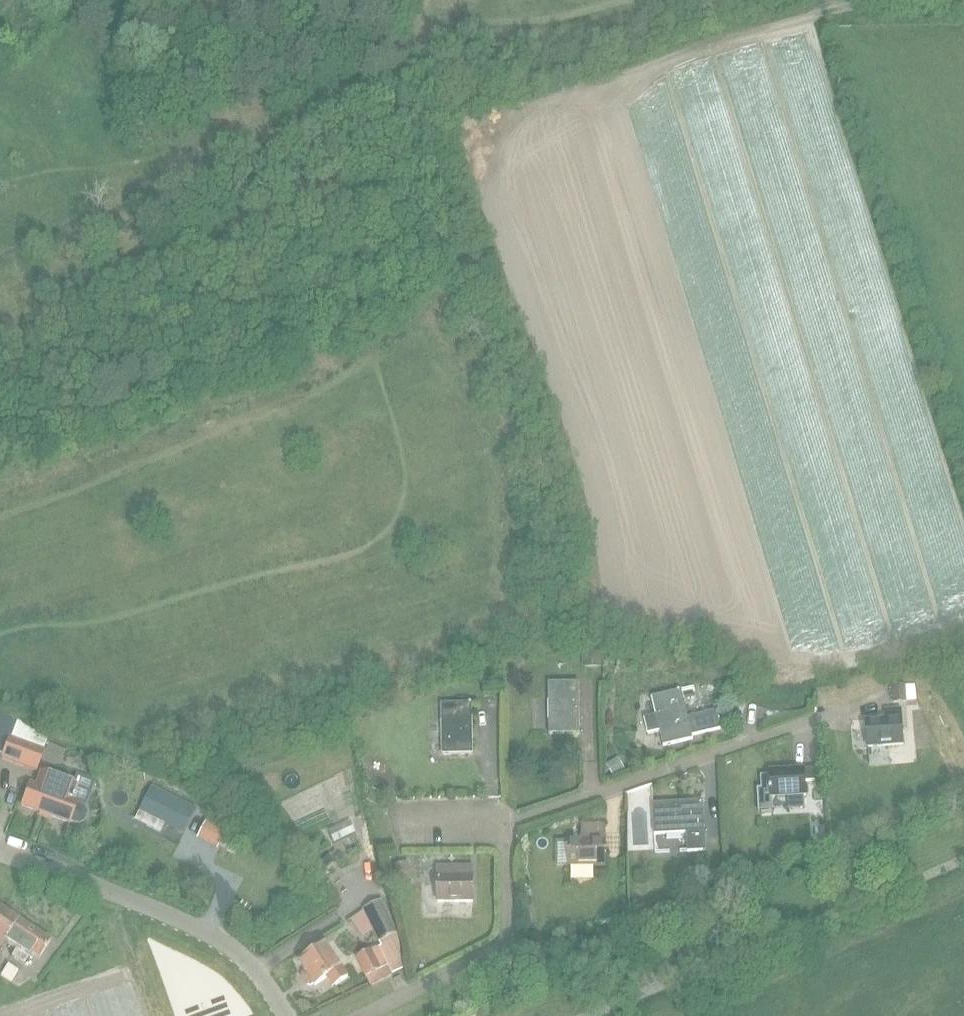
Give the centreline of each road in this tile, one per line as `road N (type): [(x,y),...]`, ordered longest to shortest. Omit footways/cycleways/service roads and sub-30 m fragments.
road 1 (residential): [(285,1015),(251,966),(215,936),(0,846)]

